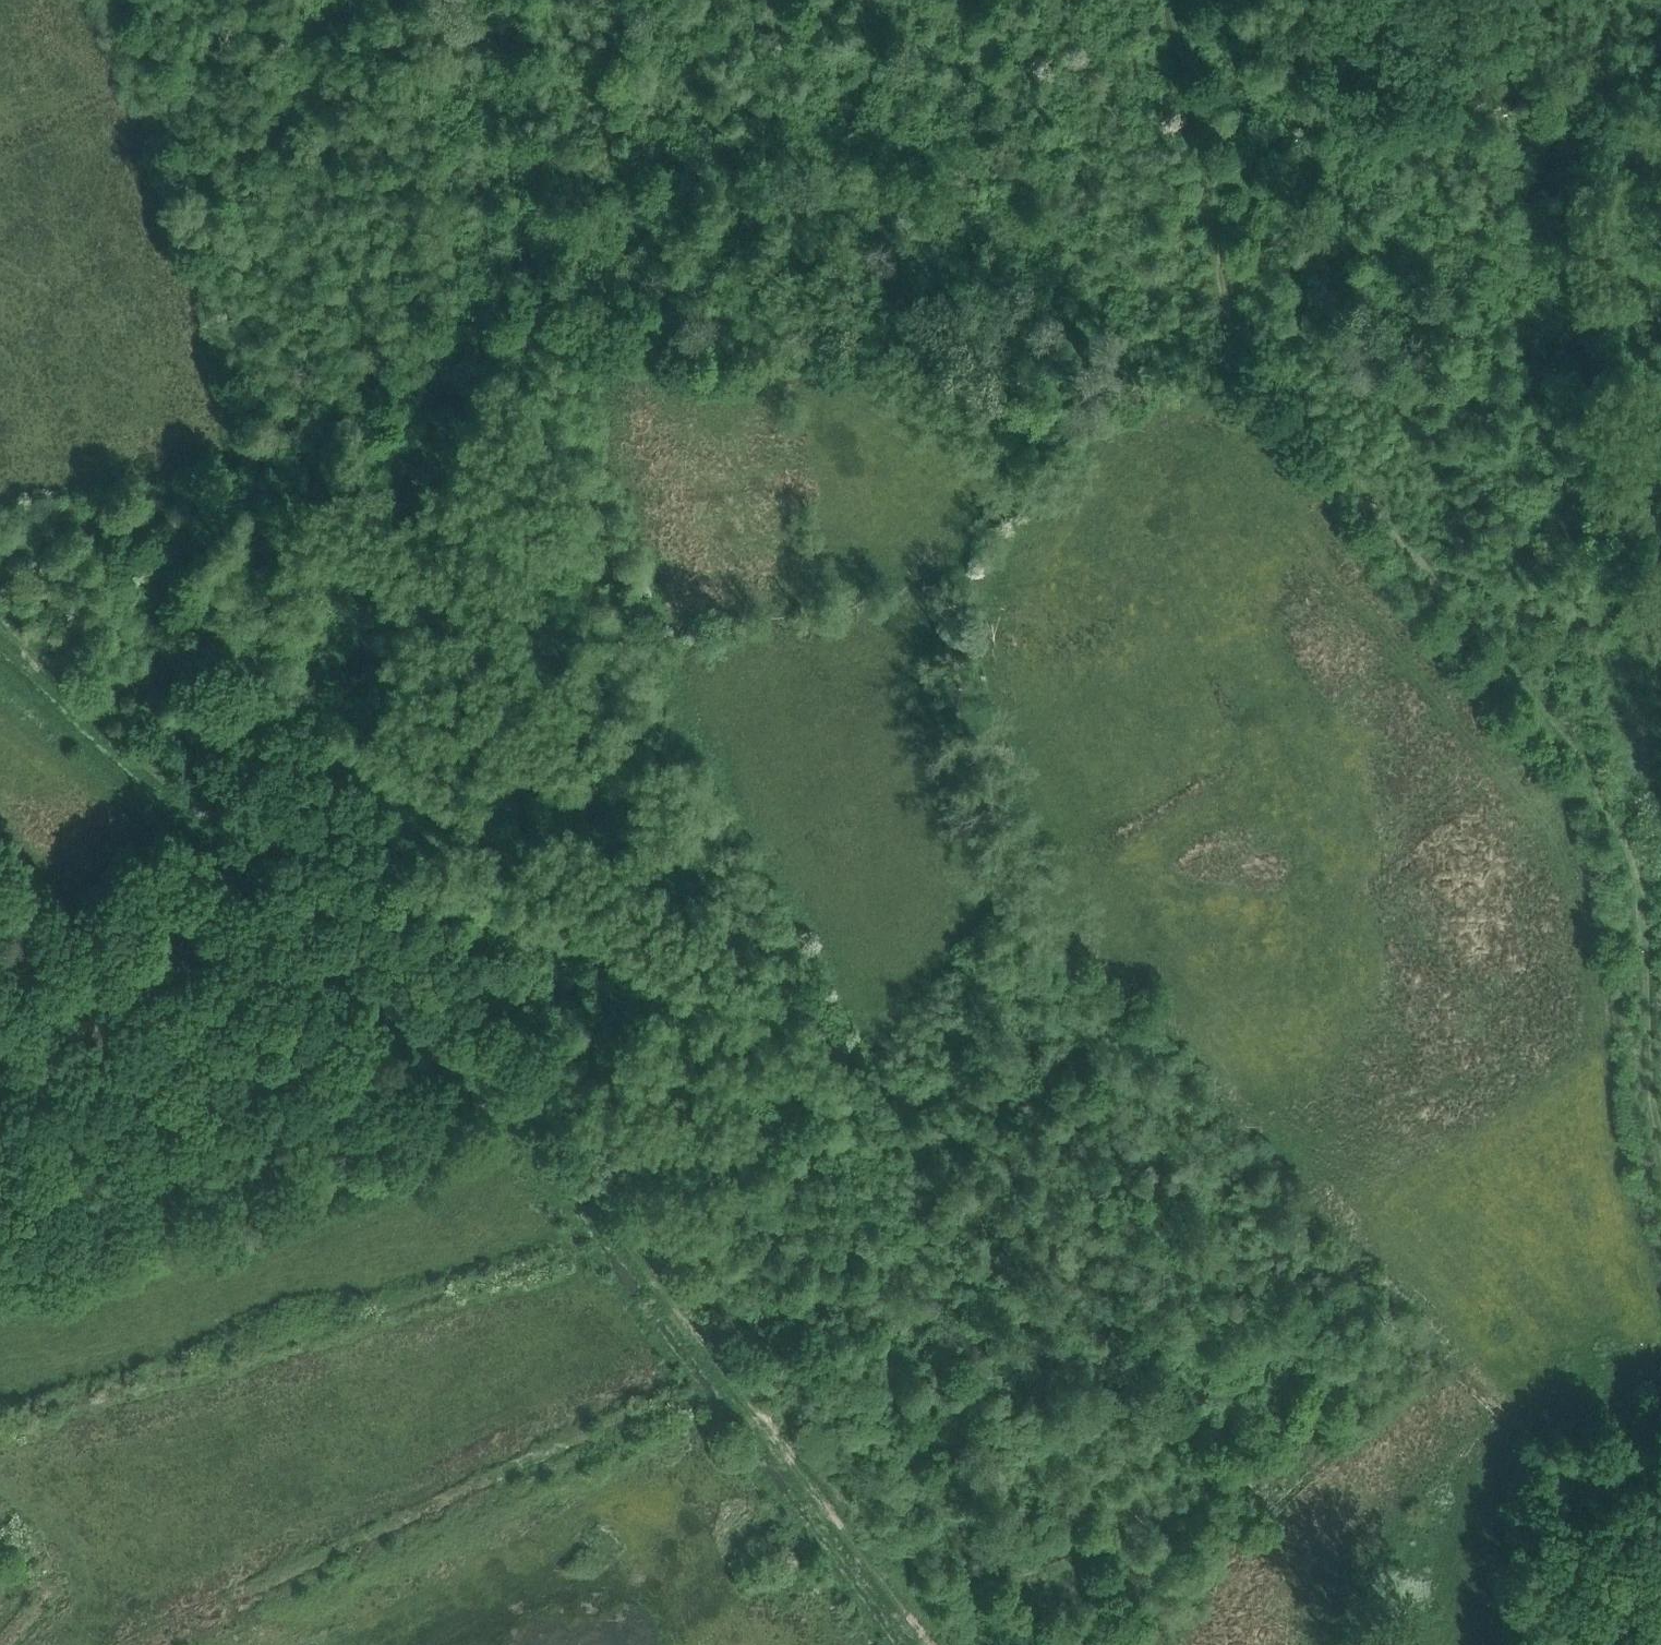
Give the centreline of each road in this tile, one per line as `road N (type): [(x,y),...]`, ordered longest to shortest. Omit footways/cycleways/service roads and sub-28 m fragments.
road 1 (track): [(0,628),(402,993),(535,1126),(923,1644)]
road 2 (track): [(1660,1201),(1646,1180),(1638,918),(1602,788),(1492,620),(1204,265),(1160,0)]

